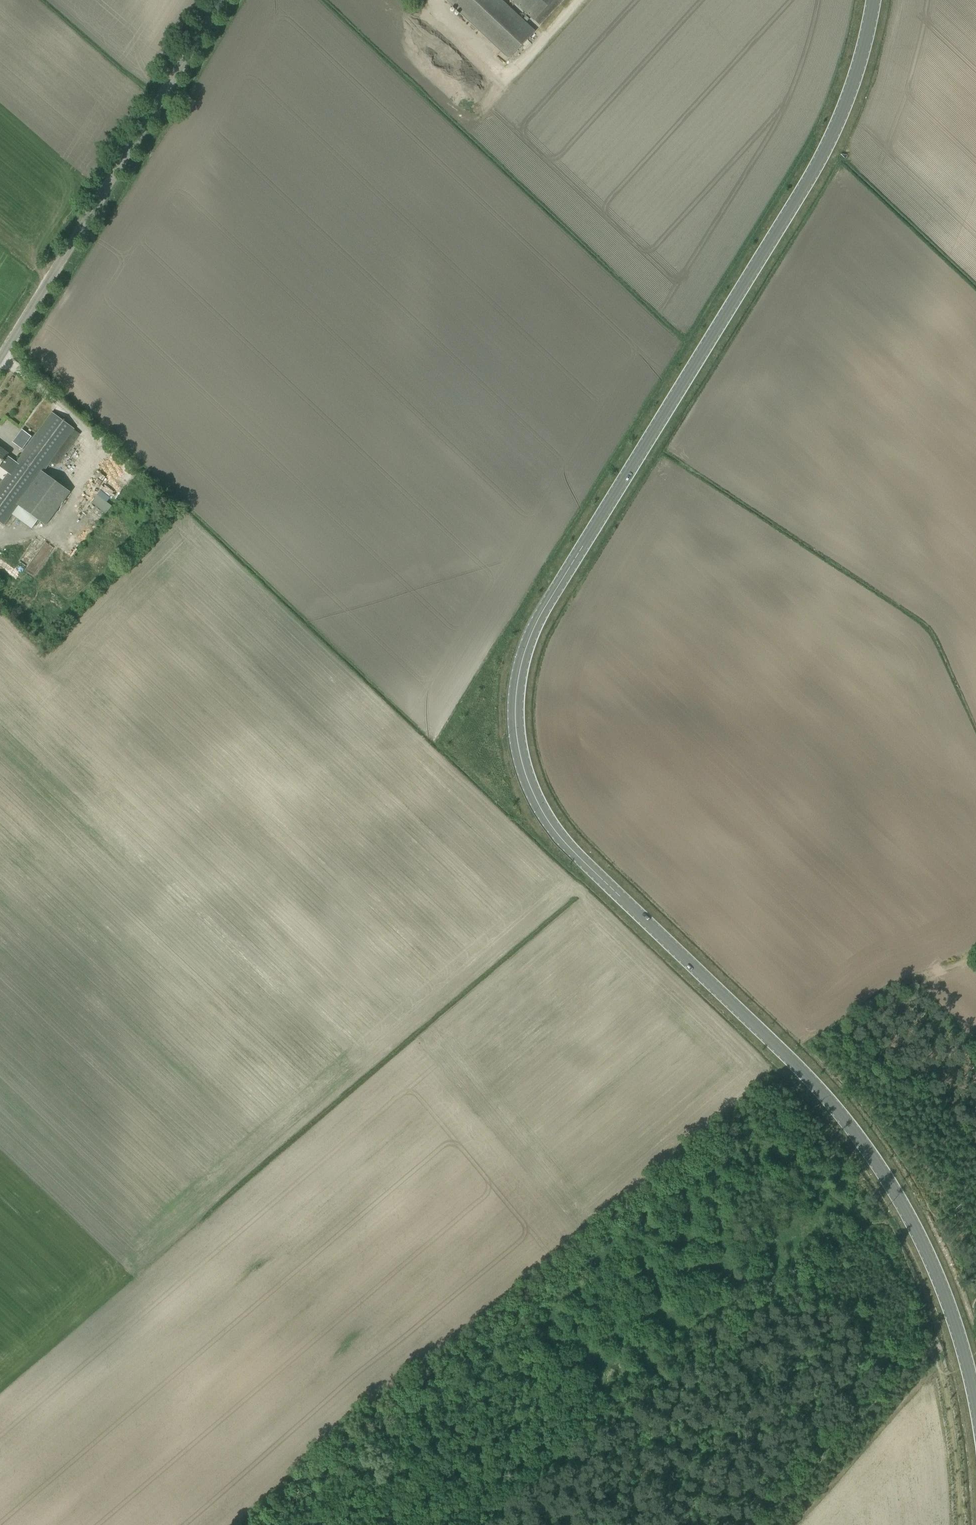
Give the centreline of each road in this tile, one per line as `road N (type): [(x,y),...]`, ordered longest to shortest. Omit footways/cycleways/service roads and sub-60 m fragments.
road 1 (secondary): [(873,0),(833,133),(542,613),(519,671),(514,716),(526,776),(548,821),(803,1073),(876,1163),(940,1282),(975,1413)]
road 2 (unclassified): [(0,365),(222,0)]
road 3 (track): [(760,1524),(919,1355)]

